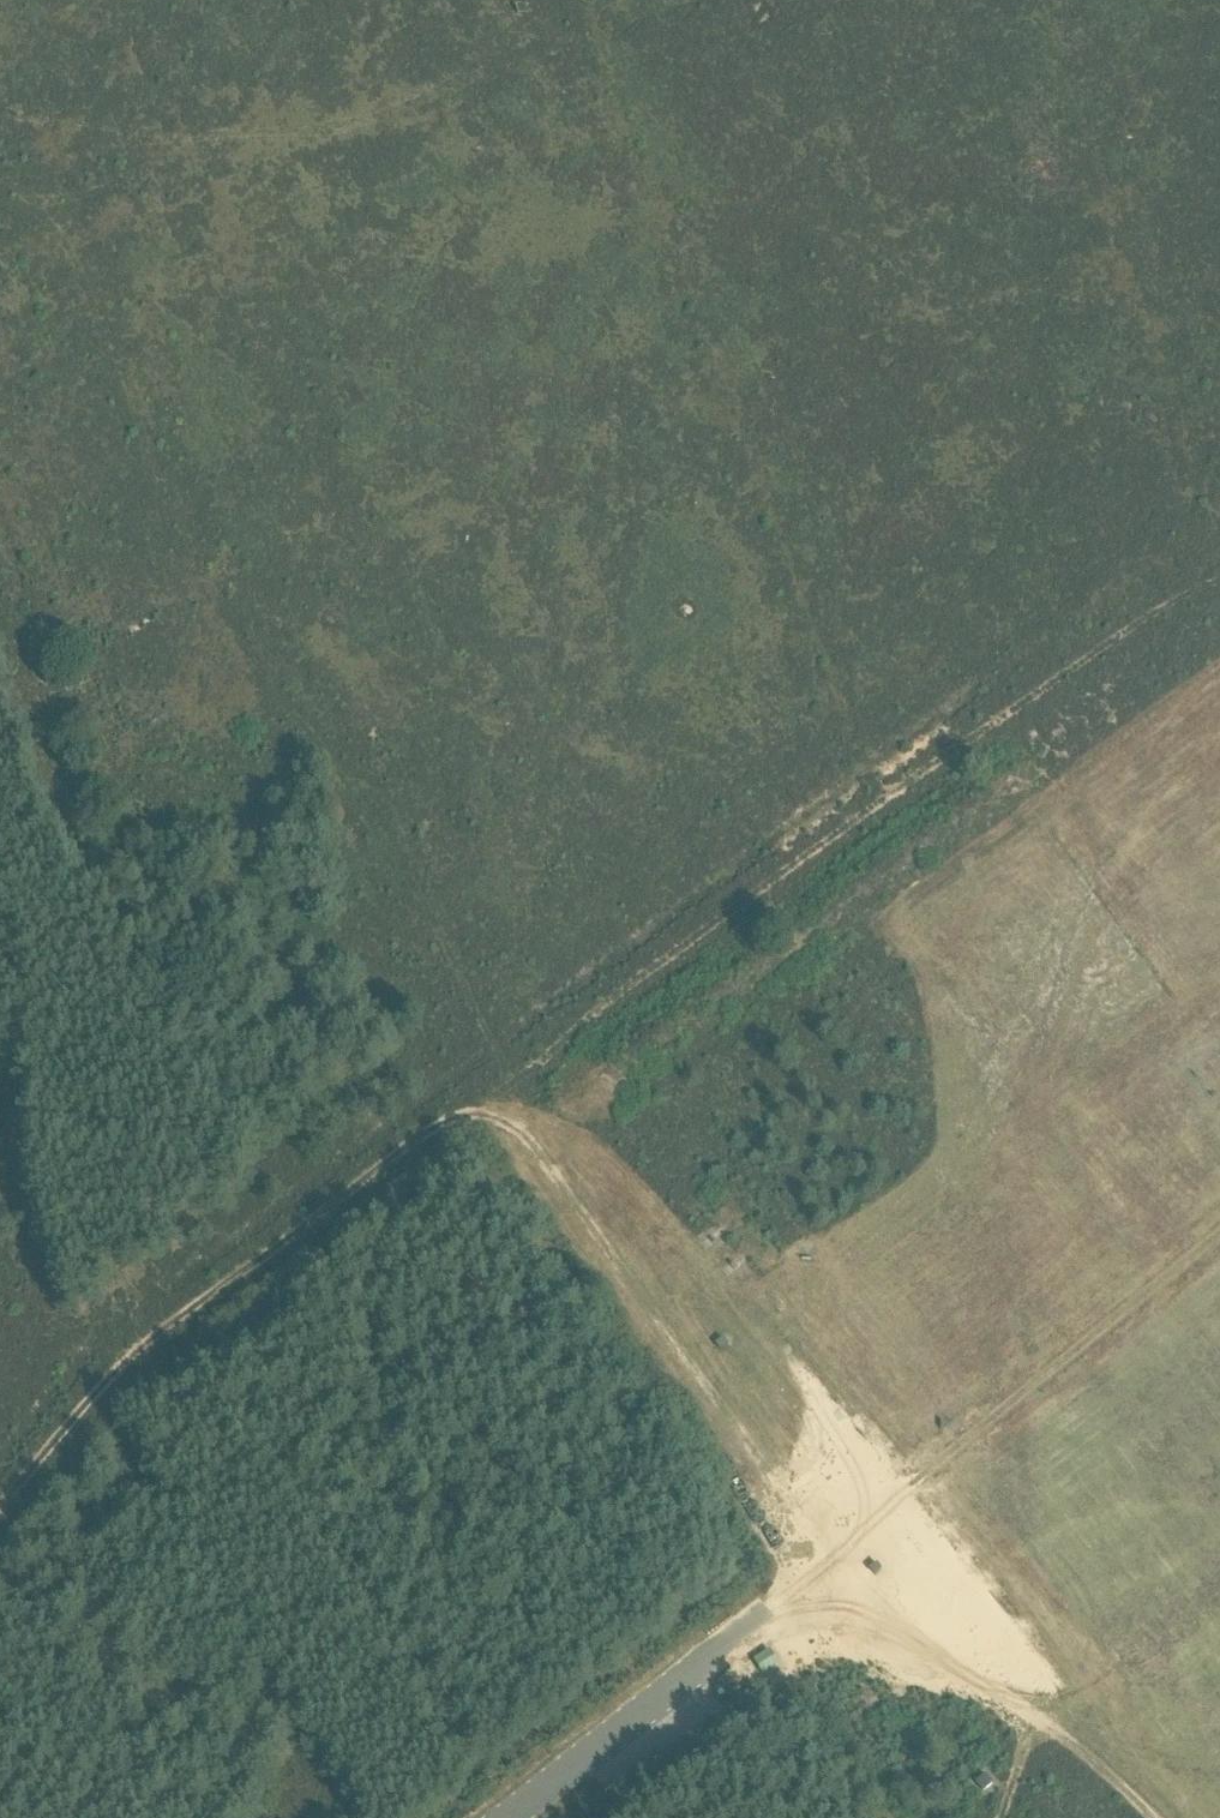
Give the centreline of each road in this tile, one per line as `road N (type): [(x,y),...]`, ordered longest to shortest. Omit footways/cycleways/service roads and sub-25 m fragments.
road 1 (track): [(1219,1236),(915,1481),(823,1568)]
road 2 (track): [(1149,1817),(1074,1738),(823,1568),(766,1607)]

